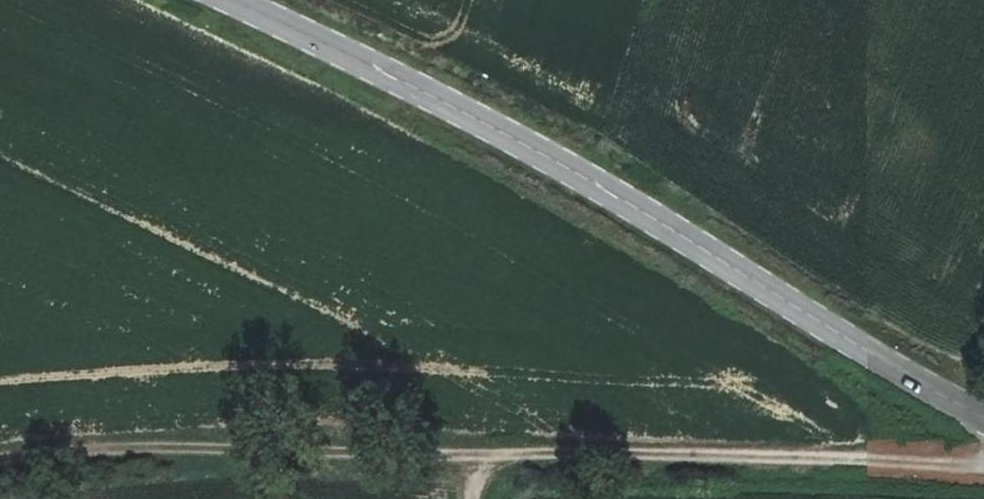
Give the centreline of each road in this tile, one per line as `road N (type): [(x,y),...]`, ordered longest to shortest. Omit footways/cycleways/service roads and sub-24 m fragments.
road 1 (track): [(0,464),(75,450),(722,454),(983,468)]
road 2 (secondary): [(230,0),(447,100),(983,419)]

